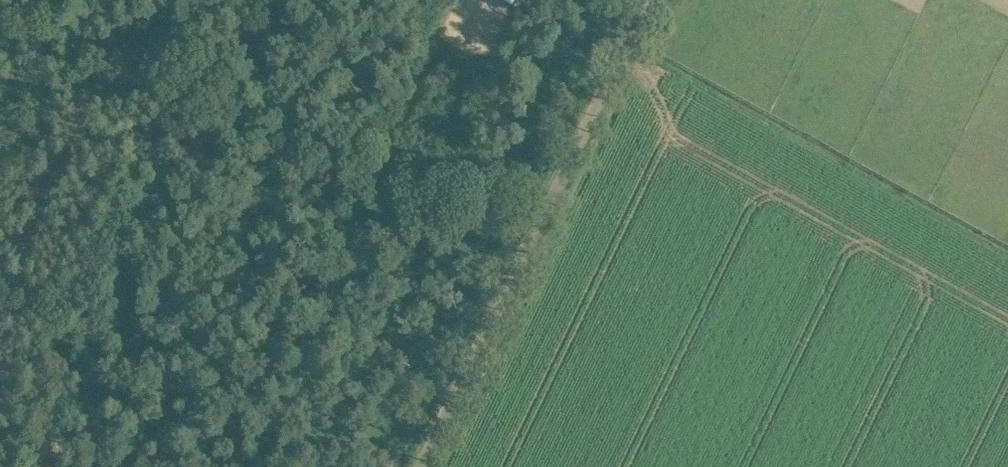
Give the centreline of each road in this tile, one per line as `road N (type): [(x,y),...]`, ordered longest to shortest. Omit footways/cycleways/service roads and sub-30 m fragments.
road 1 (unclassified): [(422,466),(654,0)]
road 2 (track): [(201,92),(390,171),(525,251)]

